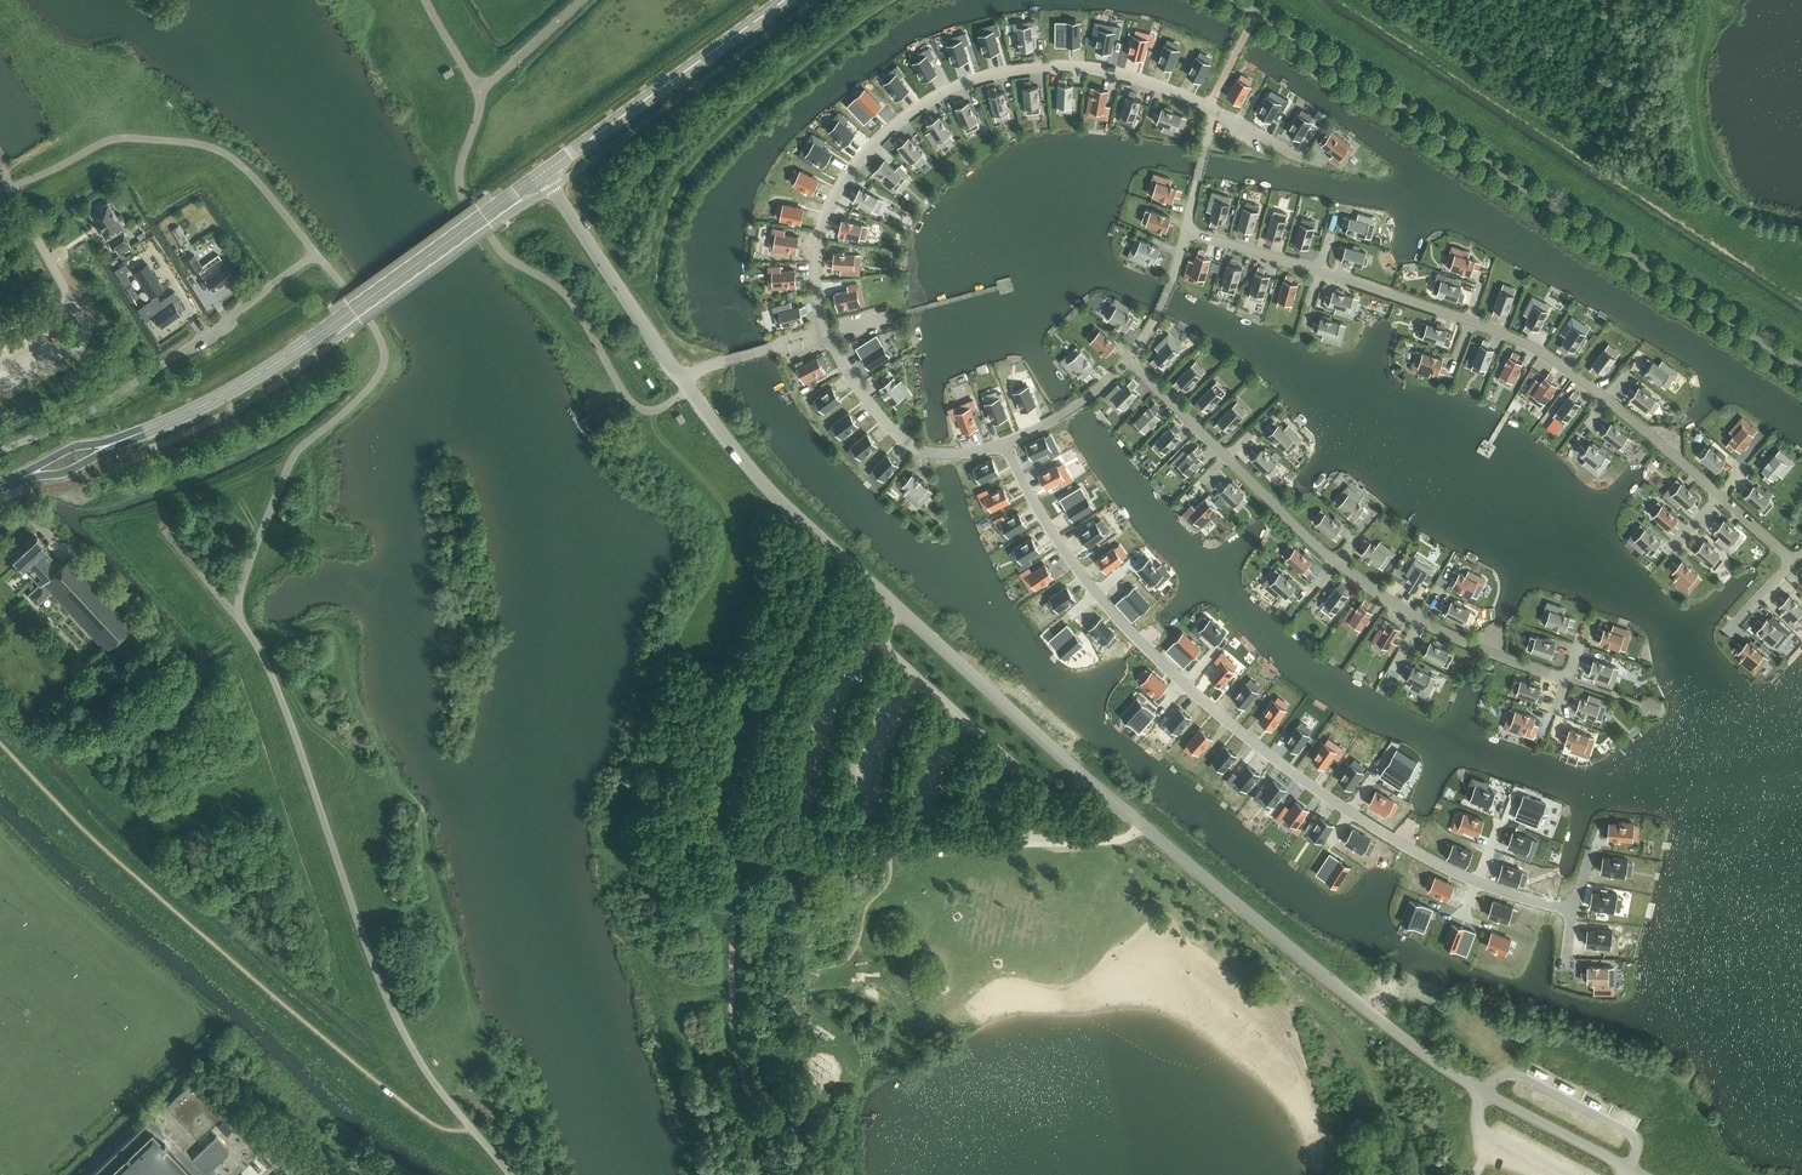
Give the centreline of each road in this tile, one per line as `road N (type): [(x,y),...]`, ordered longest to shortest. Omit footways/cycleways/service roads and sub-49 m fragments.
road 1 (unclassified): [(1642,1174),(1456,1075),(1355,1003),(1082,779),(762,484),(679,380),(544,172)]
road 2 (secondary): [(544,172),(267,368),(183,415),(0,485)]
road 3 (secondary): [(784,0),(544,172)]
road 4 (unclassified): [(0,451),(93,410),(233,315)]
road 5 (unclassified): [(479,90),(582,0)]

